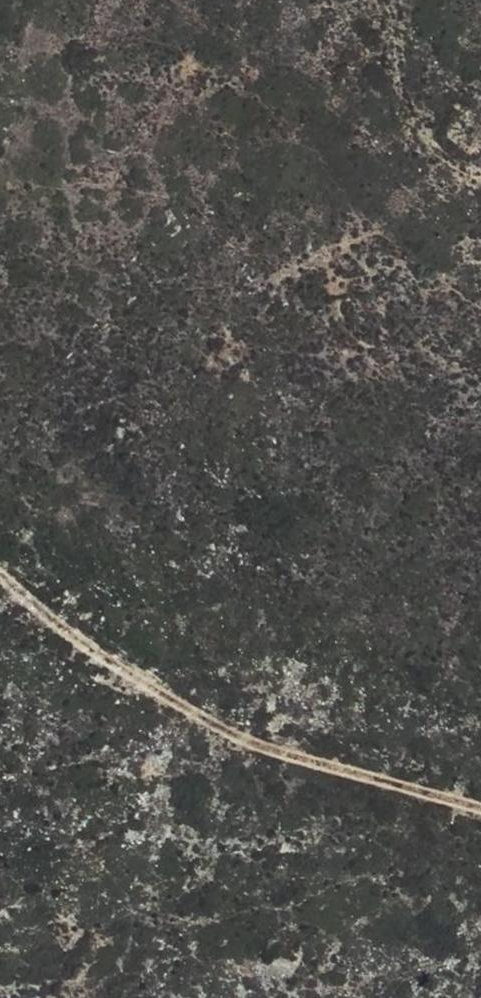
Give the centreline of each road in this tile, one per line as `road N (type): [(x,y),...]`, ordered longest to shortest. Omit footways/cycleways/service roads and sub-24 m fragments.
road 1 (track): [(480,815),(217,732),(54,631),(0,583)]

